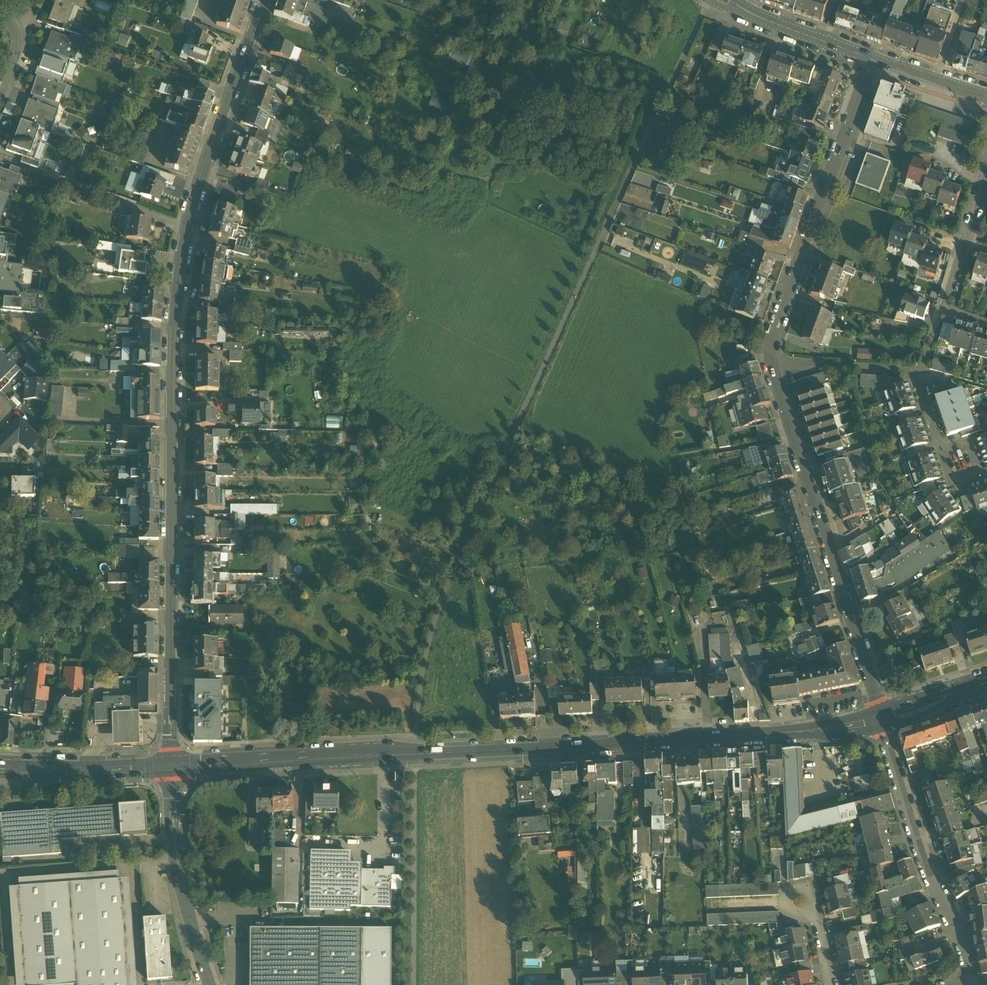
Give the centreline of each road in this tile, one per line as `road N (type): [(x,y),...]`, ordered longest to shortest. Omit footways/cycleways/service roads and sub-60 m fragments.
road 1 (track): [(414,741),(438,610),(707,0)]
road 2 (tertiary): [(172,766),(179,272),(213,139),(266,0)]
road 3 (secondary): [(172,766),(815,730)]
road 4 (residential): [(770,360),(880,707)]
road 5 (residential): [(872,59),(773,330),(770,360)]
road 6 (residential): [(884,726),(973,983)]
road 7 (tertiary): [(210,984),(184,894),(172,766)]
road 8 (track): [(413,984),(412,767)]
road 9 (tertiary): [(721,0),(872,59)]
road 10 (secondary): [(21,769),(172,766)]
road 11 (residential): [(770,360),(918,374)]
road 12 (residential): [(986,172),(948,298)]
road 13 (track): [(674,457),(795,438)]
road 14 (tertiary): [(872,59),(986,97)]

